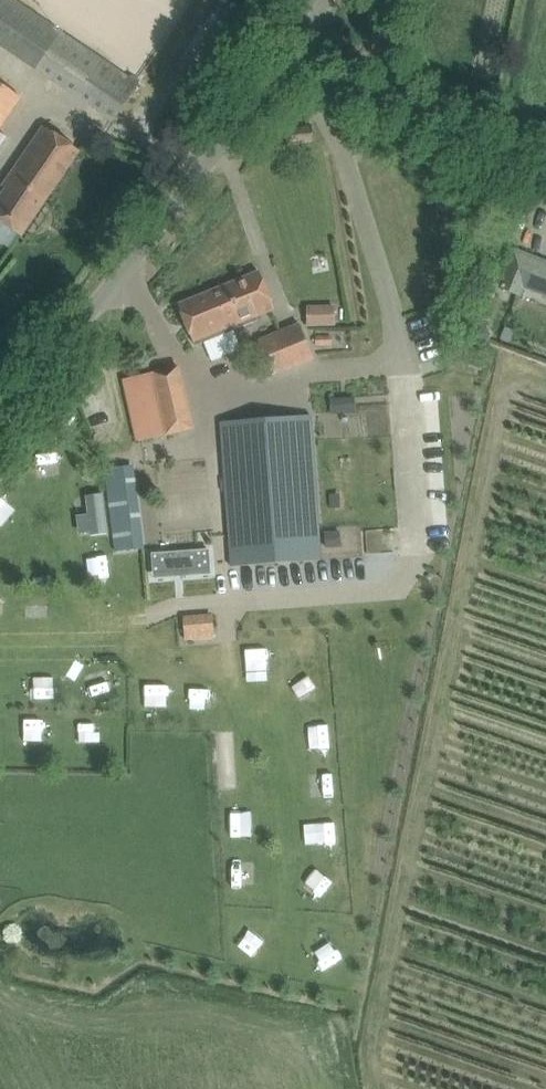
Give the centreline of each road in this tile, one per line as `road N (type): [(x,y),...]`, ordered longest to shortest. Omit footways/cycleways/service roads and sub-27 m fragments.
road 1 (unclassified): [(0,424),(284,64)]
road 2 (unclassified): [(545,178),(389,108)]

